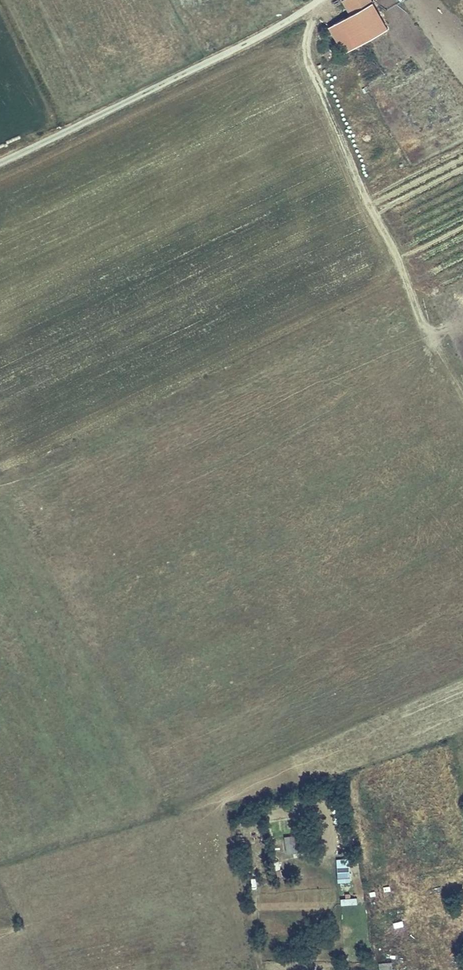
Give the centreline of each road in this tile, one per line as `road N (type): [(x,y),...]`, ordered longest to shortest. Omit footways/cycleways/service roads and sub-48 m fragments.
road 1 (track): [(0,161),(315,0)]

